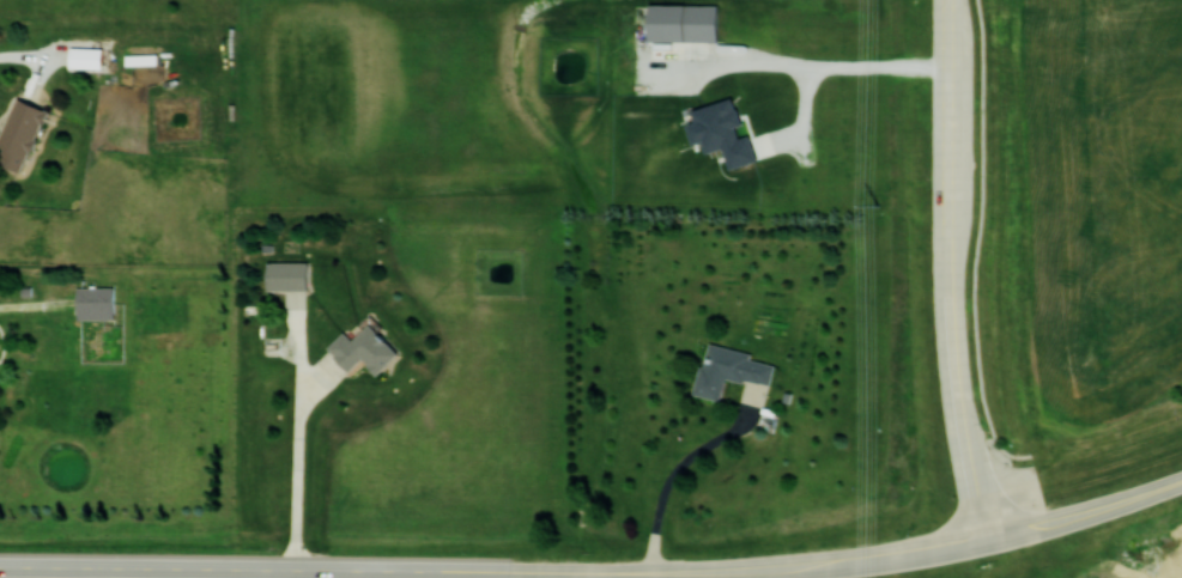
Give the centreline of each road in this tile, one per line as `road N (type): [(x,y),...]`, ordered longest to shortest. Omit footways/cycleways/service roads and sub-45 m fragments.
road 1 (secondary): [(981,537),(789,566),(653,571),(0,566)]
road 2 (tertiary): [(946,0),(950,345),(981,537)]
road 3 (secondary): [(1181,478),(981,537)]

